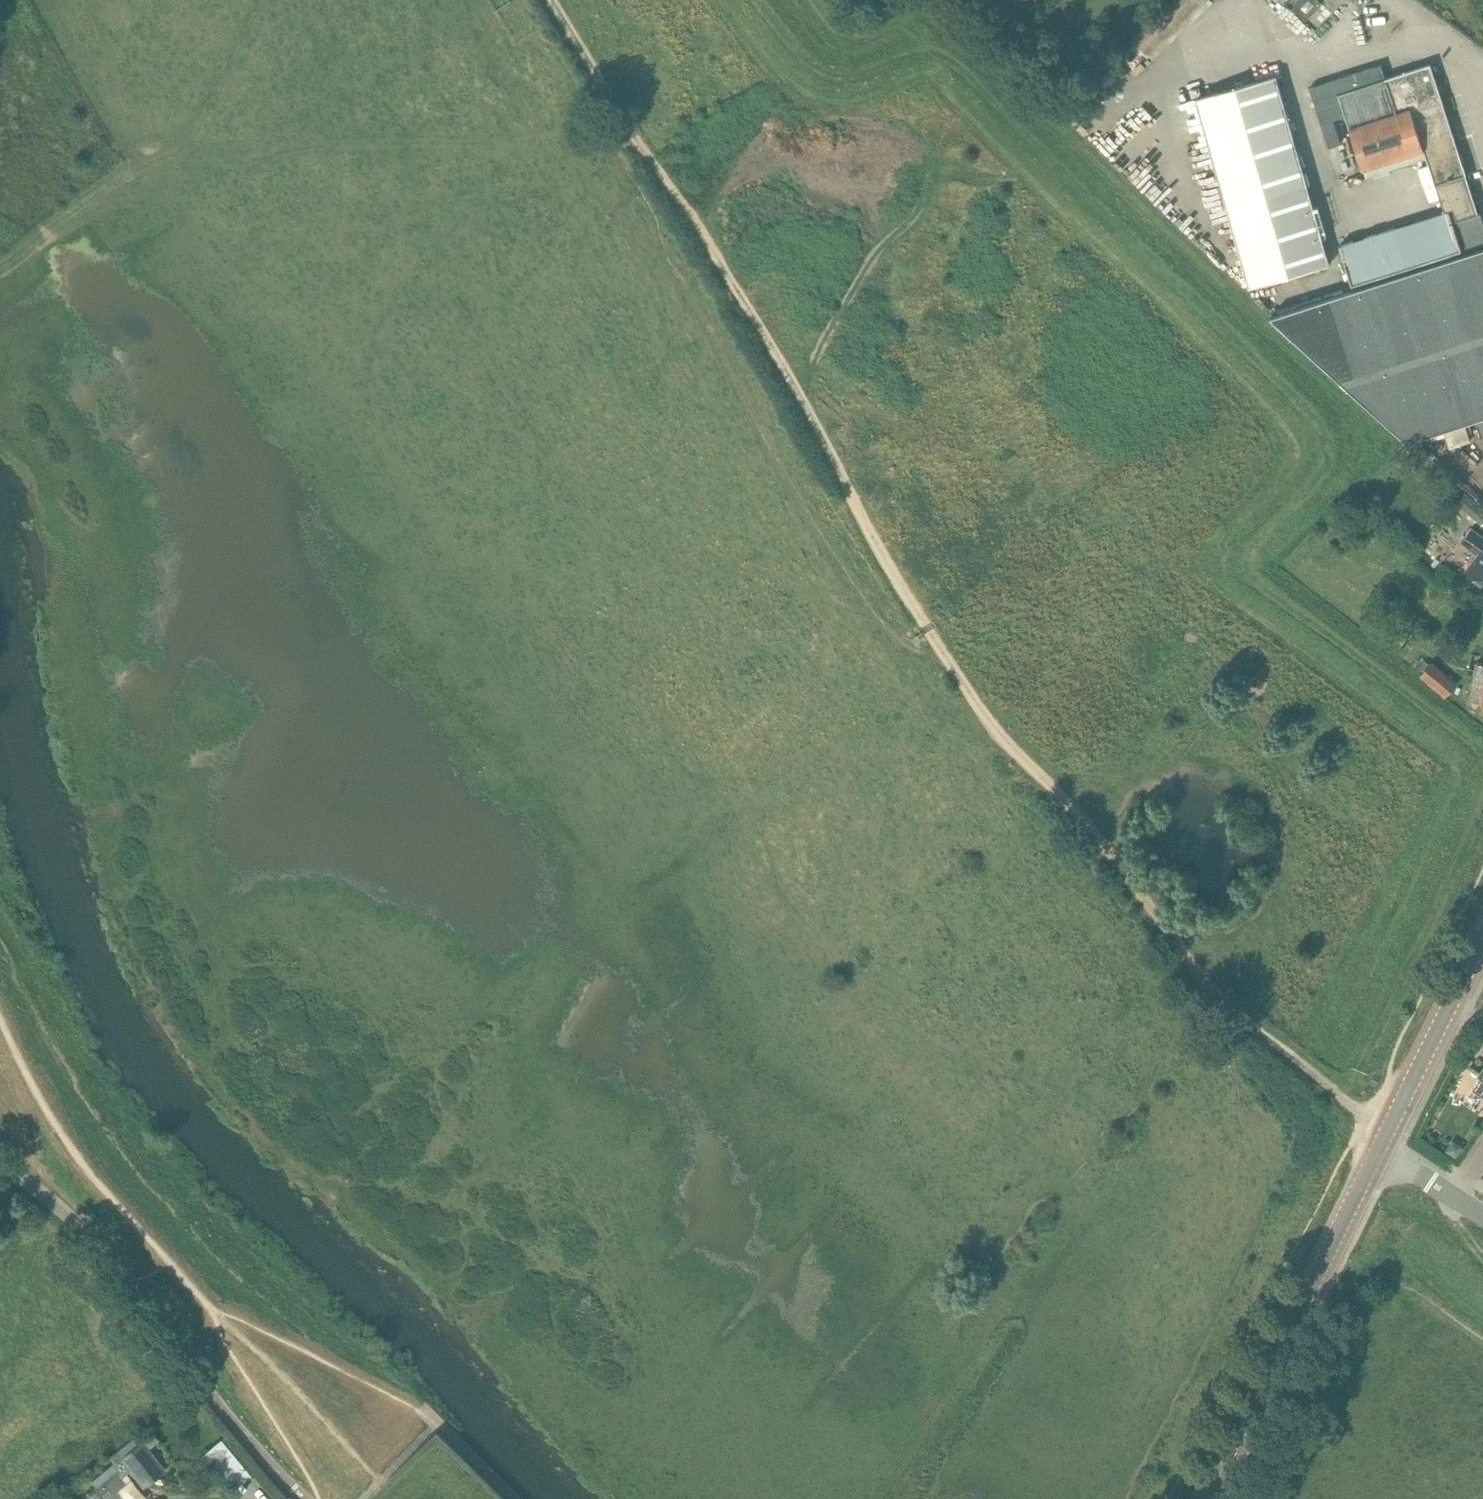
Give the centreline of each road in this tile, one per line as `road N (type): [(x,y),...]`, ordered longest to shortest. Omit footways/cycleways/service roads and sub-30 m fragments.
road 1 (track): [(551,0),(988,722),(1090,832),(1202,977),(1365,1118)]
road 2 (unclassified): [(306,1498),(61,1207),(0,1165)]
road 3 (tertiary): [(1205,1498),(1379,1151)]
road 4 (tertiary): [(1379,1151),(1482,942)]
road 5 (unclassified): [(1396,0),(1463,49),(1477,88),(1482,86)]
road 6 (residential): [(1482,1218),(1379,1151)]

